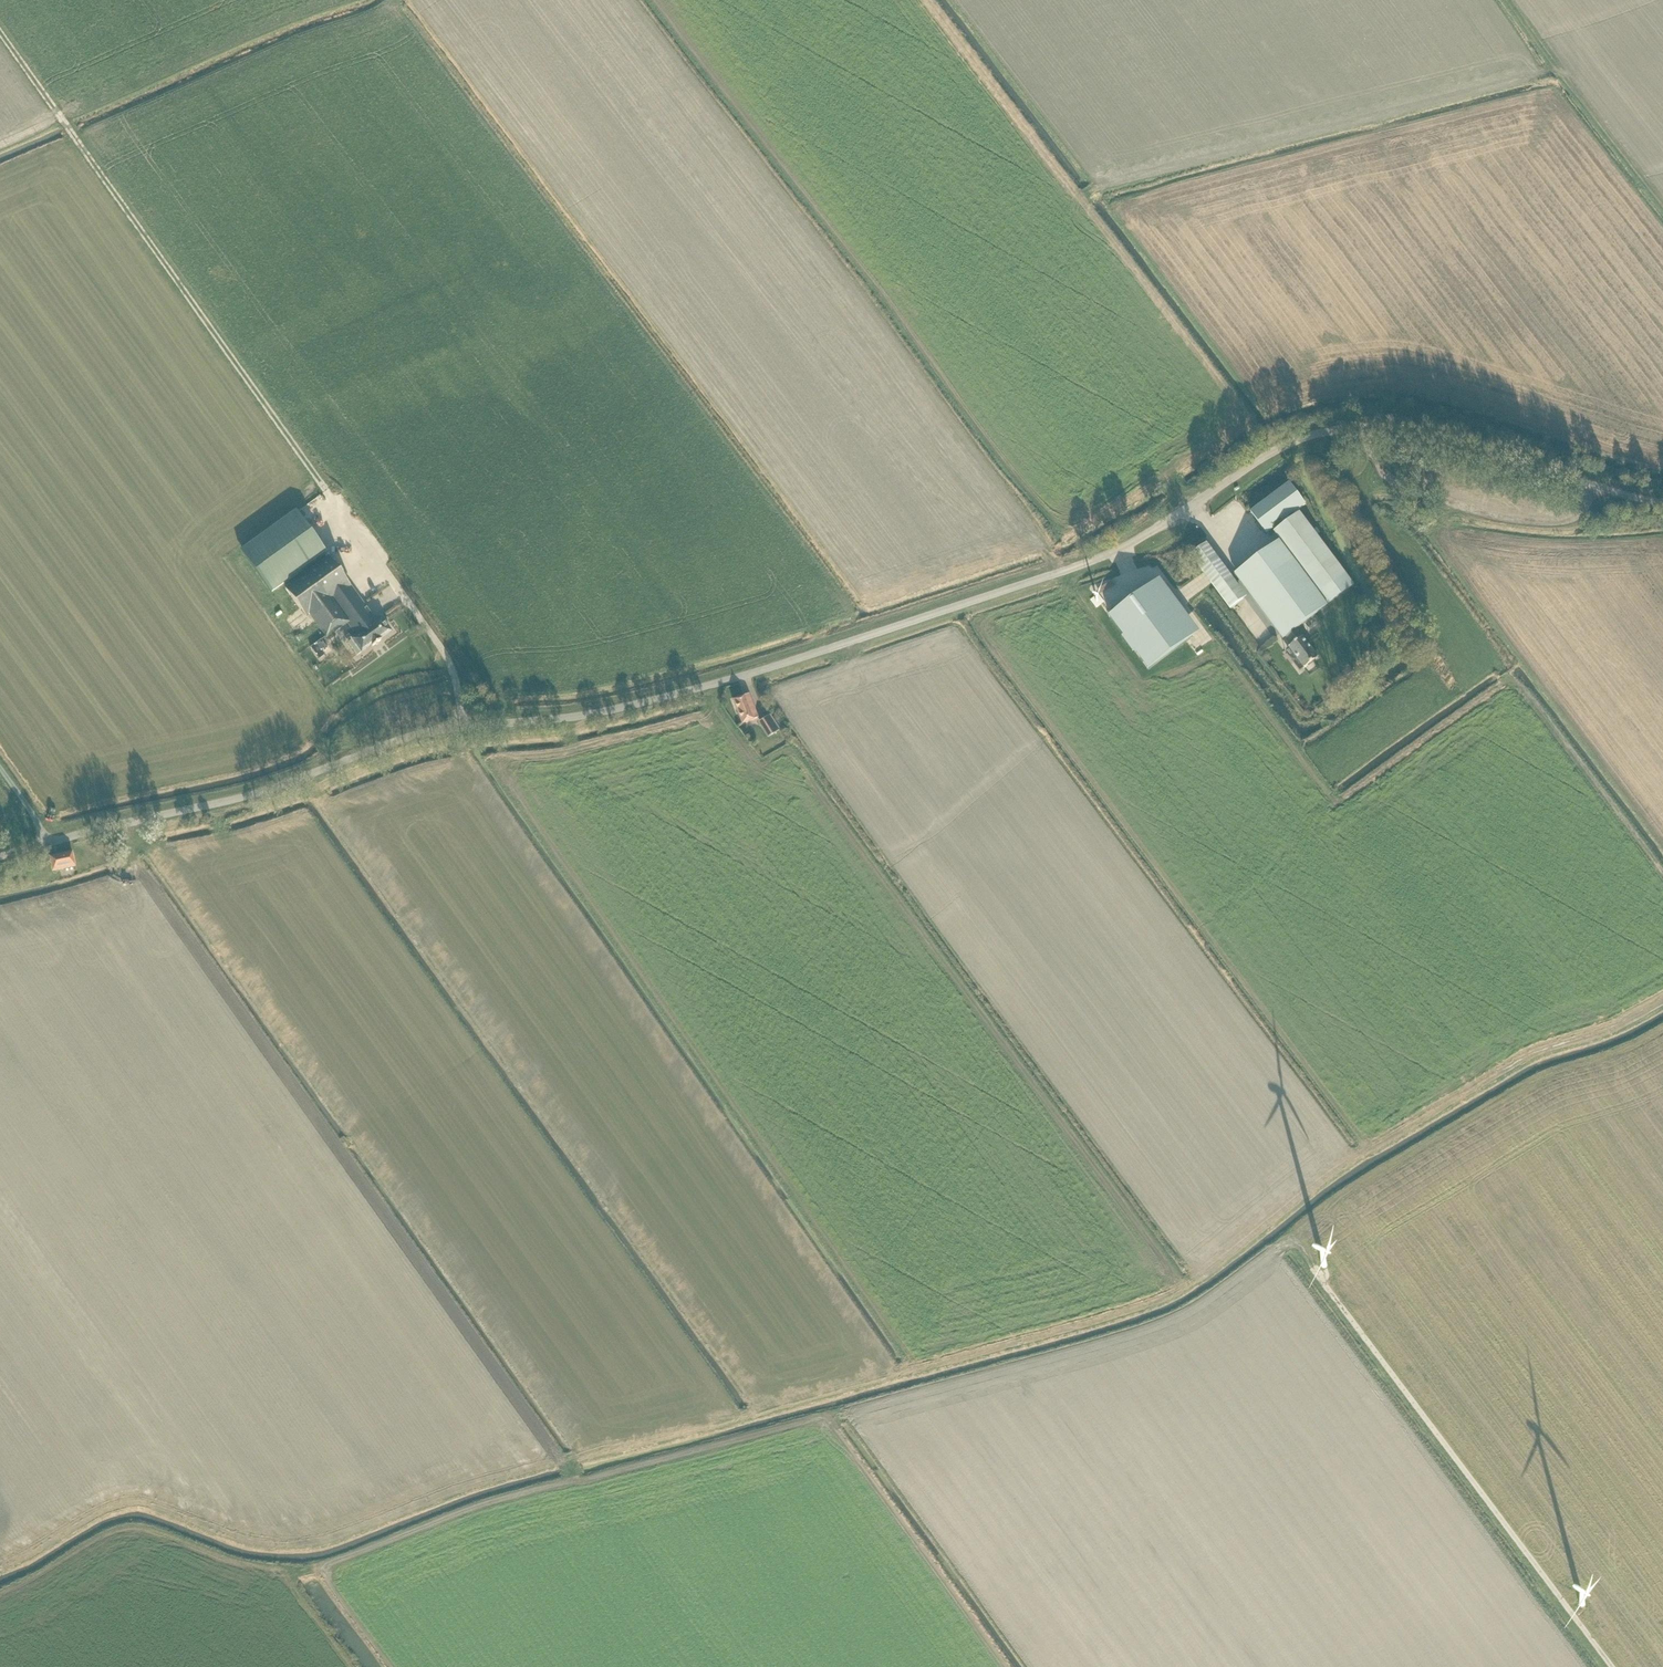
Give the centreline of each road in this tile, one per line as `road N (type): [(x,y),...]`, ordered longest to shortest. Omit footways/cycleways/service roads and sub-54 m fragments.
road 1 (unclassified): [(0,857),(299,779),(408,737),(628,705),(813,656),(1109,554),(1274,451),(1332,430),(1432,434),(1662,502)]

